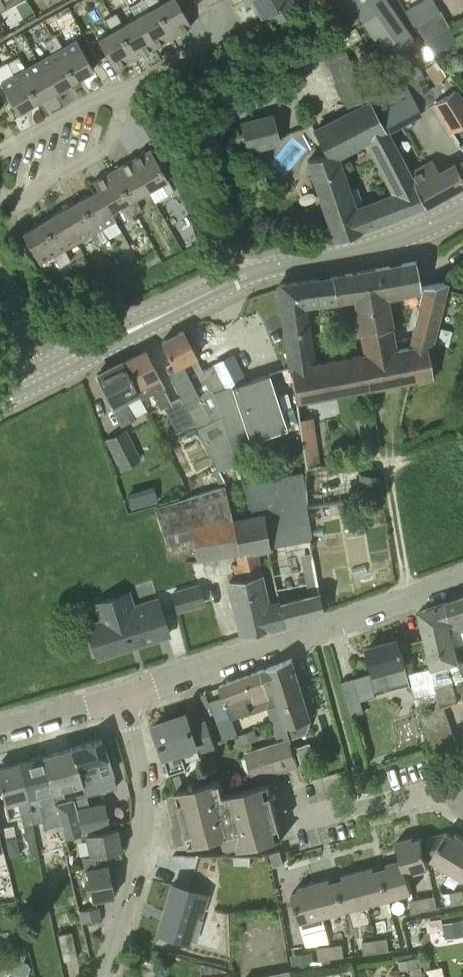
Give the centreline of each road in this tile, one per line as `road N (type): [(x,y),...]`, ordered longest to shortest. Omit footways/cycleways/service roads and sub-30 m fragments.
road 1 (secondary): [(50,370),(255,271),(362,251),(462,209)]
road 2 (unclassified): [(118,698),(462,579)]
road 3 (unclassified): [(105,976),(145,819),(118,698)]
road 4 (residential): [(0,197),(21,197),(107,147),(126,90)]
road 5 (residential): [(317,819),(462,784)]
road 6 (residential): [(126,90),(210,45),(222,26),(218,0)]
road 7 (residential): [(0,153),(126,90)]
road 8 (unclassified): [(0,729),(118,698)]

